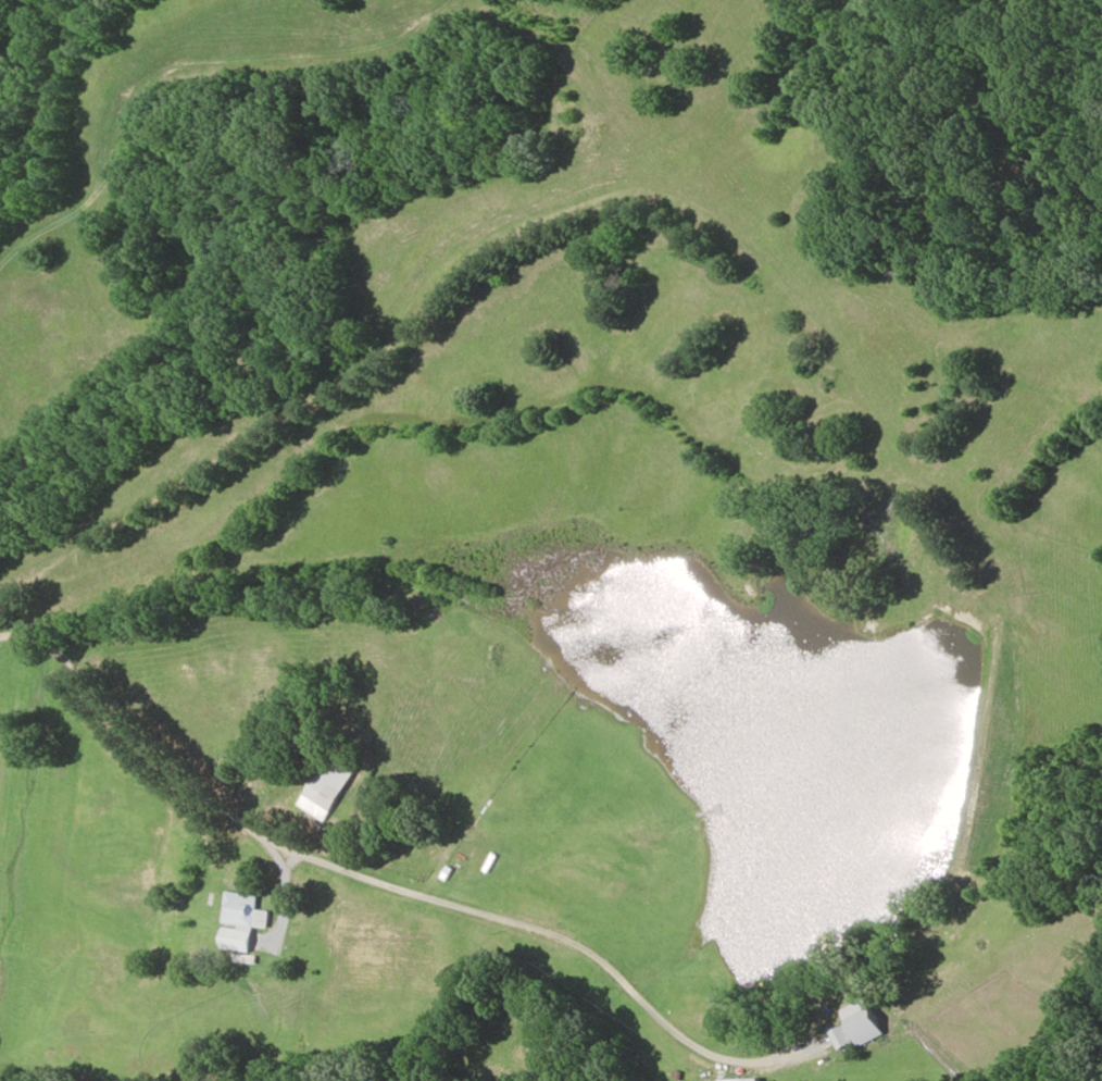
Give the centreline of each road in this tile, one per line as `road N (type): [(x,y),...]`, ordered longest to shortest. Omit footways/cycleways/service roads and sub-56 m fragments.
road 1 (residential): [(0,619),(63,546),(308,387),(433,256),(574,178),(677,178),(786,245),(851,316),(997,592)]

